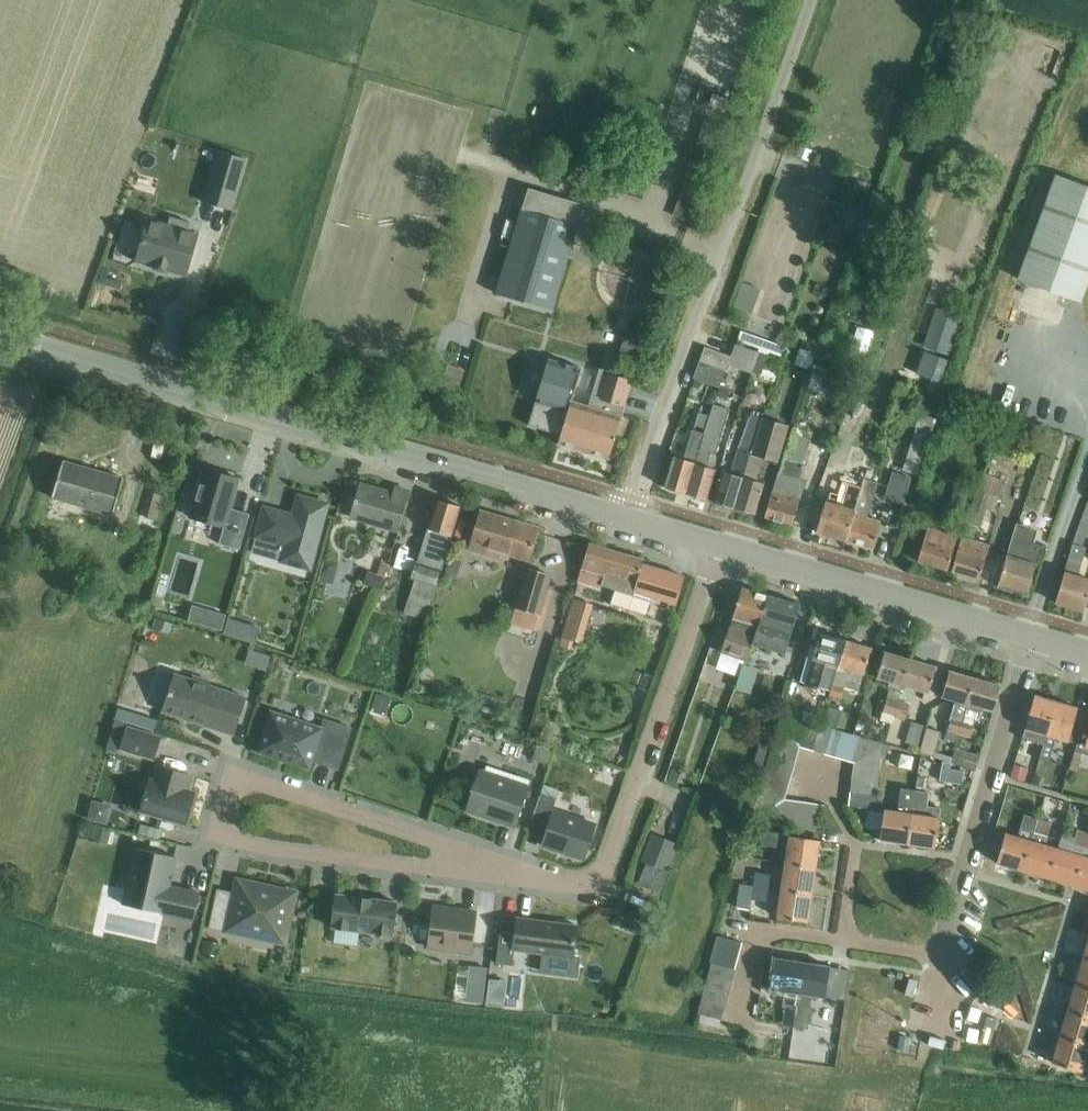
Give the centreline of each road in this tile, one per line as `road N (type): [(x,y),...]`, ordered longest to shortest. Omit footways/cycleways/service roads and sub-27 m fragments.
road 1 (secondary): [(625,519),(0,336)]
road 2 (residential): [(507,866),(258,781),(230,788),(223,826),(231,837),(456,867)]
road 3 (residential): [(717,546),(610,855),(591,876),(562,879),(507,866)]
road 4 (residential): [(1029,638),(938,956)]
road 5 (secondary): [(1029,638),(717,546)]
road 6 (residential): [(625,519),(720,254)]
road 7 (unclassified): [(720,254),(810,0)]
road 8 (residential): [(842,944),(852,846),(818,774)]
road 9 (residential): [(842,944),(758,933),(738,1019)]

